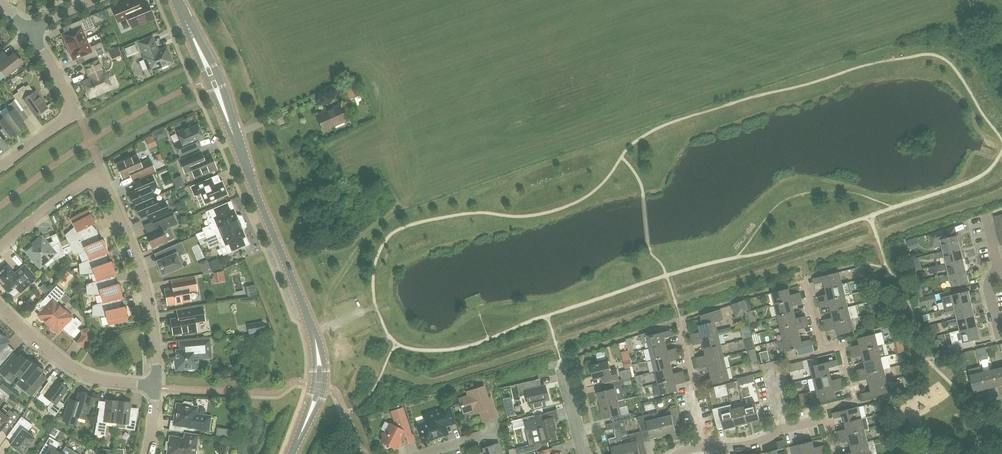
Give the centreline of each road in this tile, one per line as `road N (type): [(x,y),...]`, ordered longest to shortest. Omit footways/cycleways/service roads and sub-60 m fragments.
road 1 (tertiary): [(293,453),(320,386),(315,334),(175,0)]
road 2 (residential): [(155,386),(143,282),(96,176)]
road 3 (residential): [(0,168),(73,112),(29,32)]
road 4 (residential): [(155,386),(87,375),(0,306)]
road 5 (residential): [(703,445),(746,447),(826,420)]
road 6 (residential): [(0,247),(96,176)]

